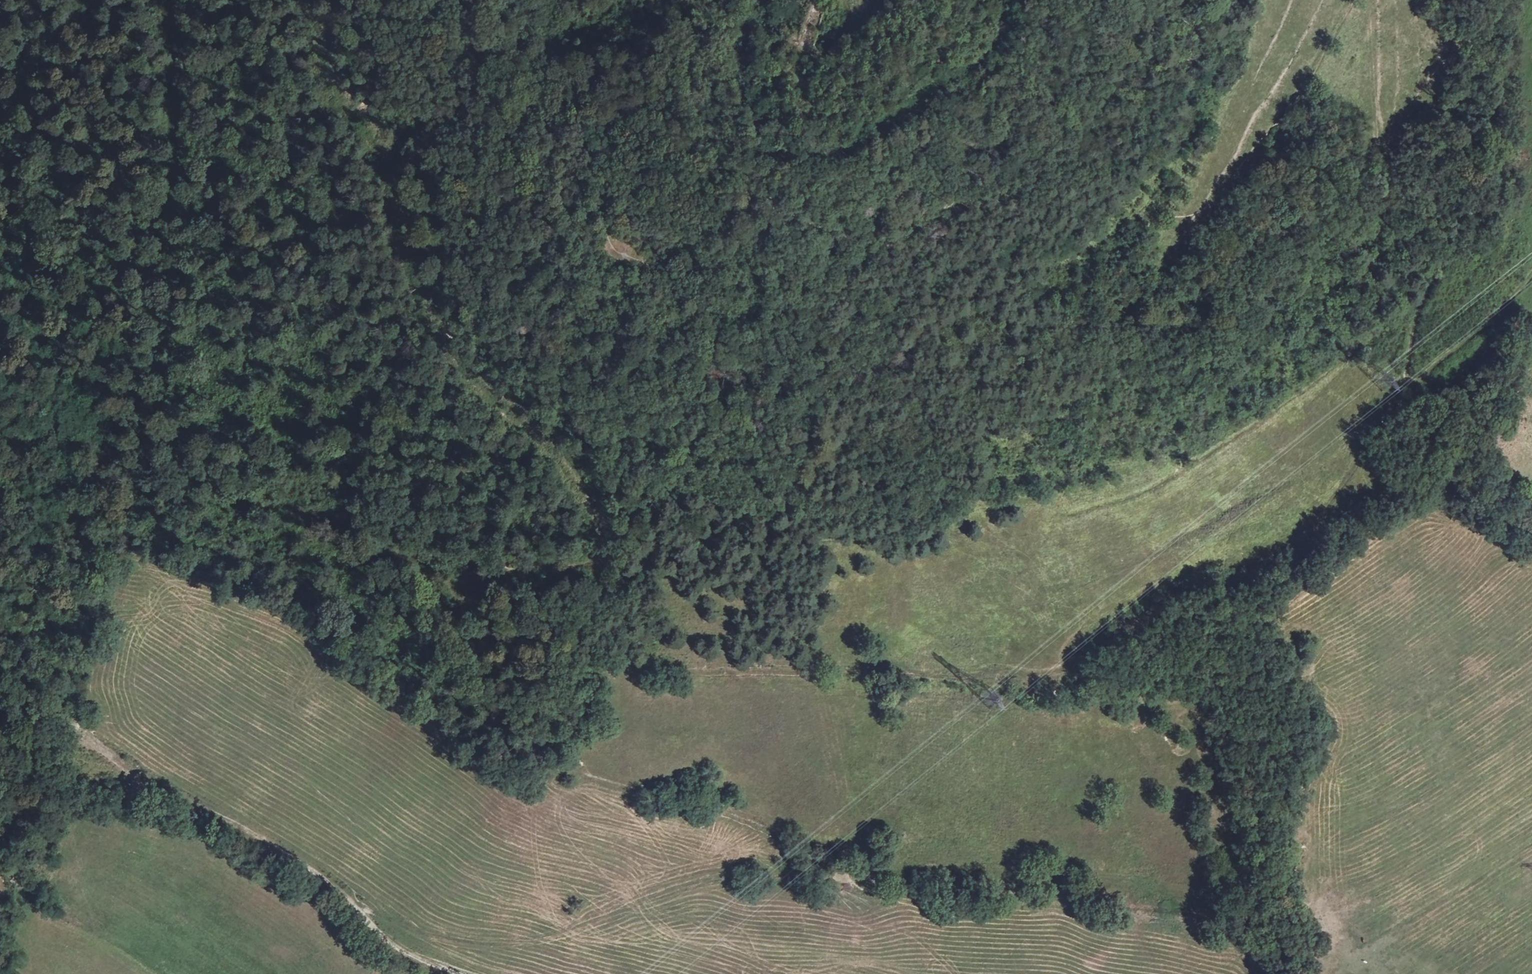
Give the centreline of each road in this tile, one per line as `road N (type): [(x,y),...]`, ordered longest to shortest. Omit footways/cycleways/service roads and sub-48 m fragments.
road 1 (track): [(0,762),(45,778),(140,781),(37,695),(19,669),(17,640),(63,513)]
road 2 (track): [(140,781),(256,836),(322,876),(400,951),(458,973)]
road 3 (track): [(639,0),(613,112),(608,194)]

